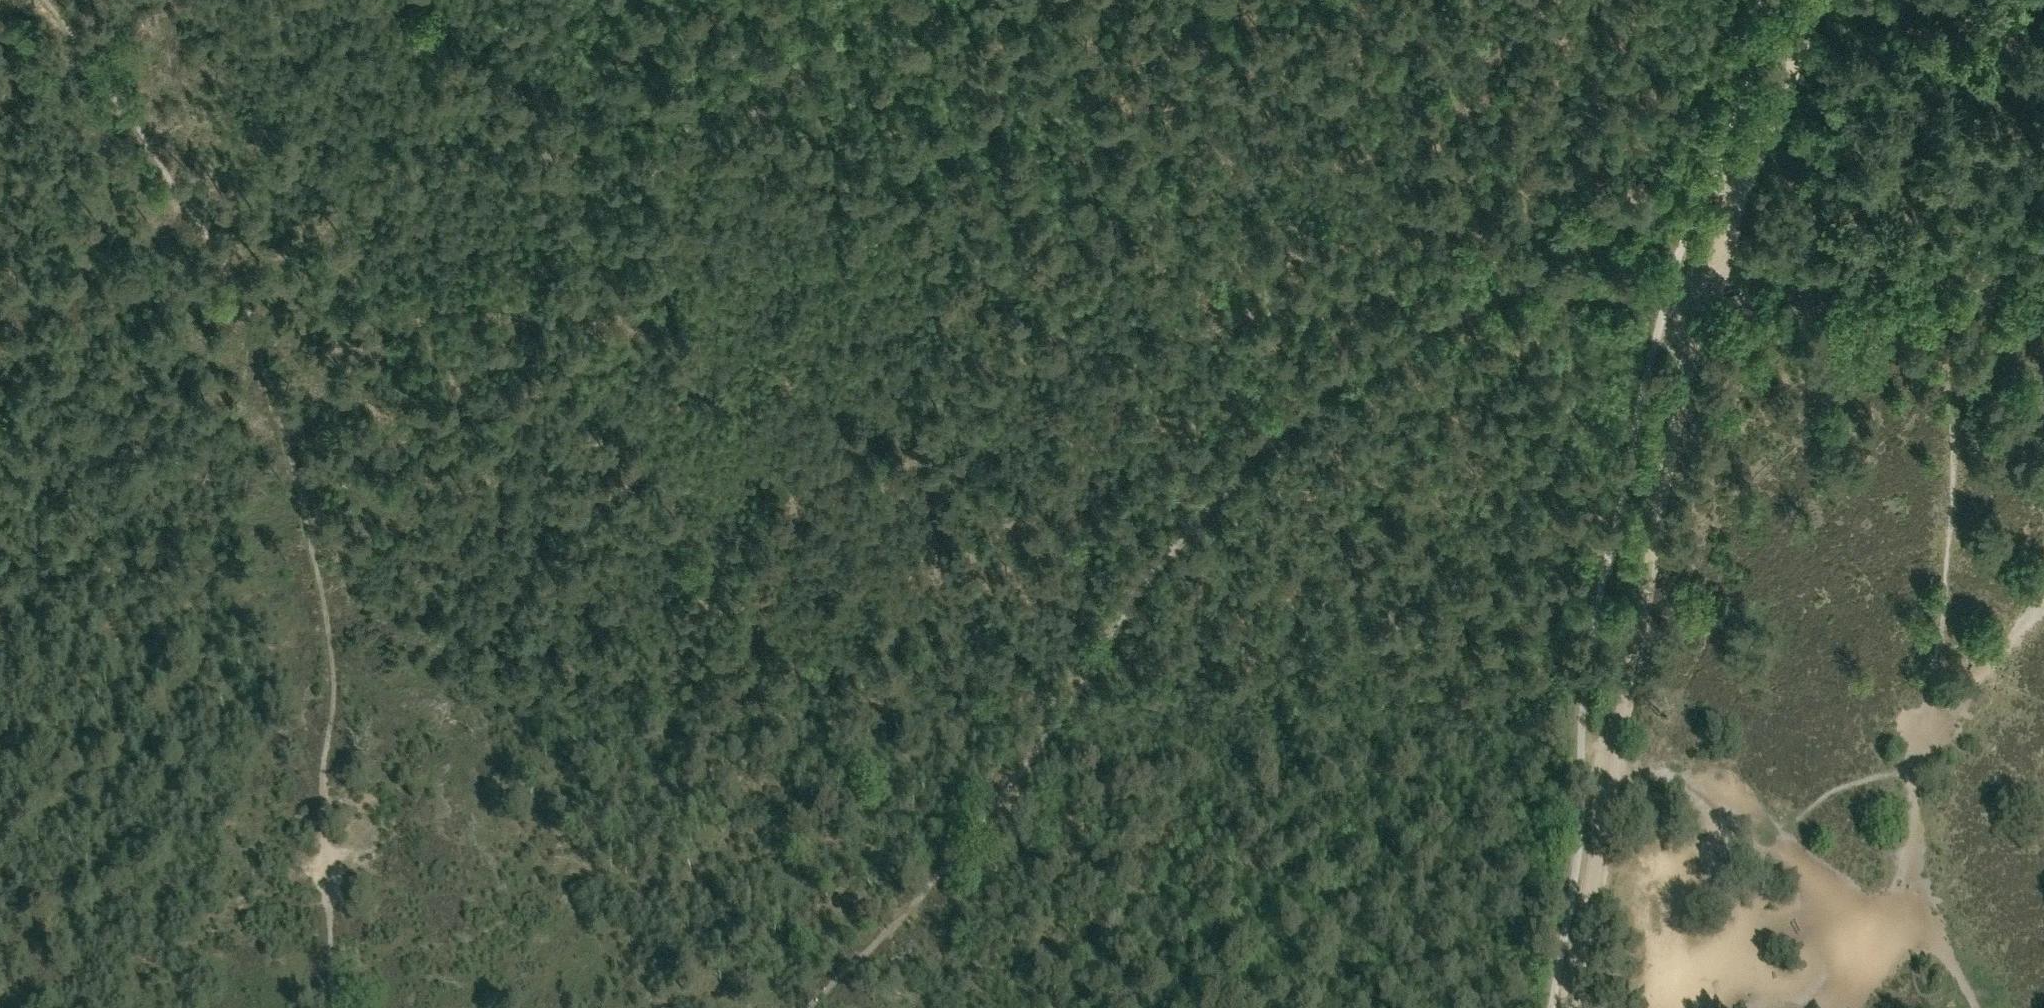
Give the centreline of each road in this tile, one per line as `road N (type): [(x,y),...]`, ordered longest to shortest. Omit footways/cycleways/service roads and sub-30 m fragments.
road 1 (track): [(1569,1007),(1680,371),(1815,0)]
road 2 (track): [(2043,257),(1668,293)]

